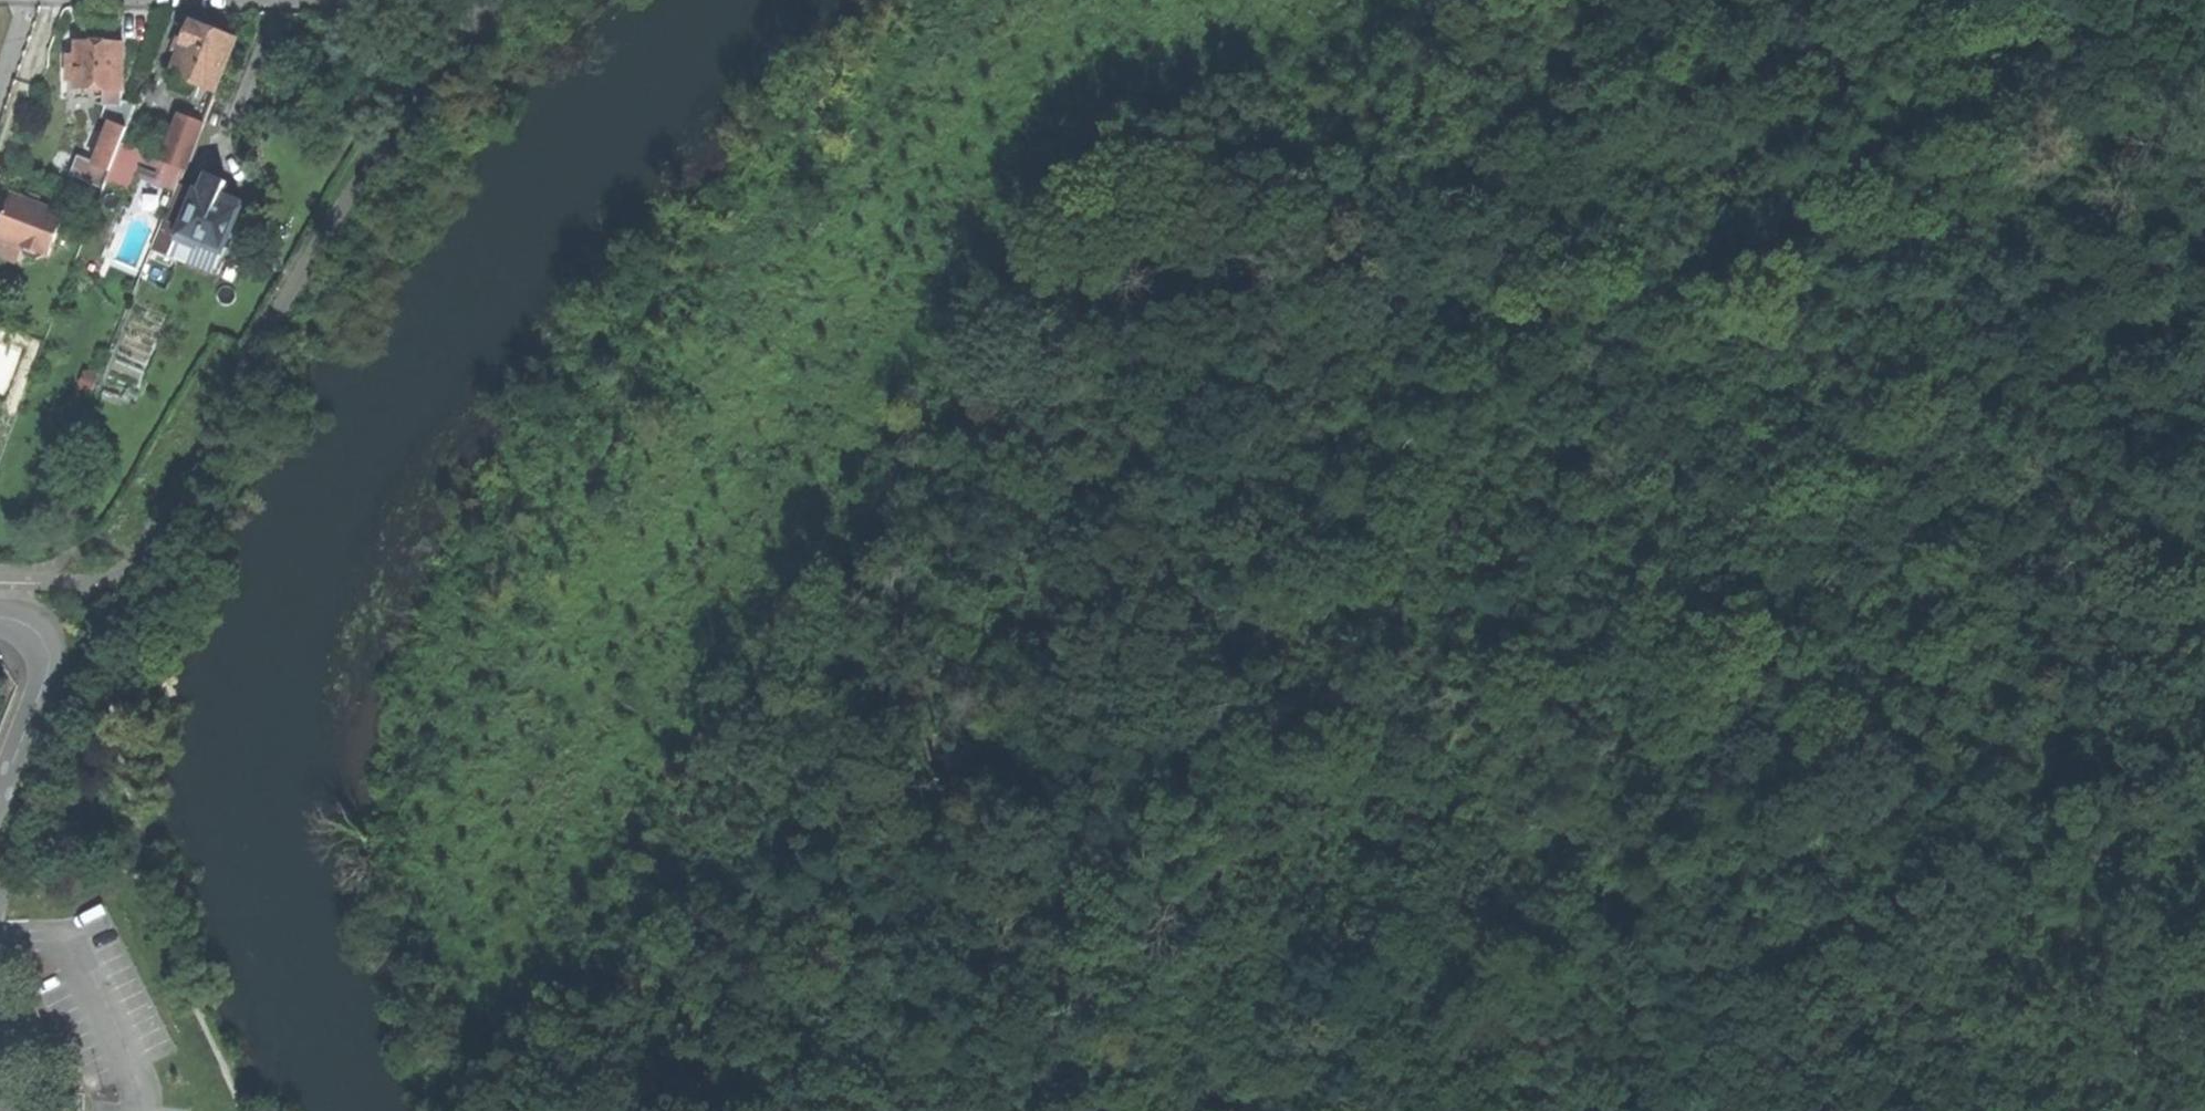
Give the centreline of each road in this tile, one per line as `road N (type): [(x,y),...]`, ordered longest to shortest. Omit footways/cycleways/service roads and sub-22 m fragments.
road 1 (residential): [(30,627),(45,644),(47,674),(0,795)]

